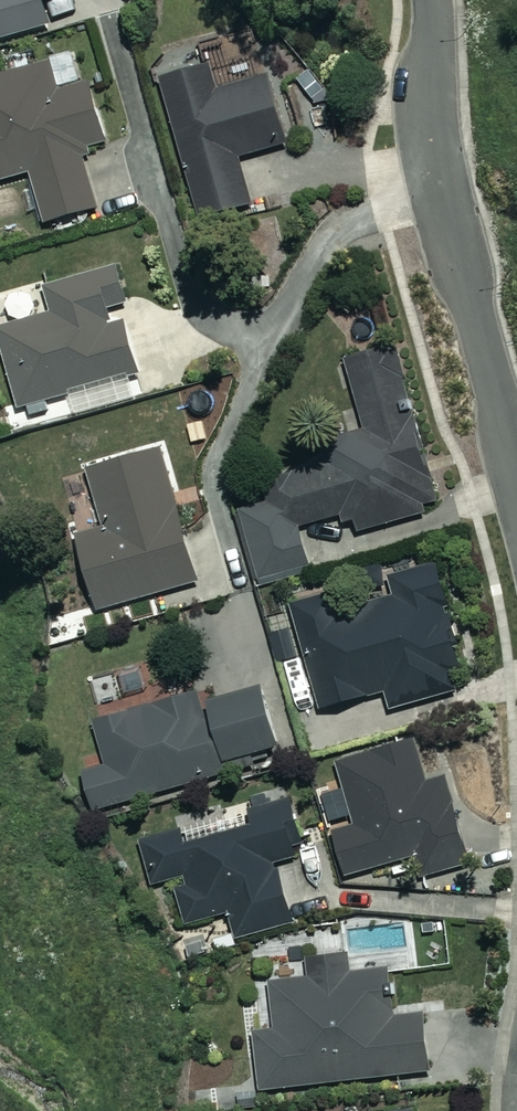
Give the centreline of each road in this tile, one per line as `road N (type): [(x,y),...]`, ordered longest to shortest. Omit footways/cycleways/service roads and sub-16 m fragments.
road 1 (residential): [(516,457),(430,116),(428,0)]

